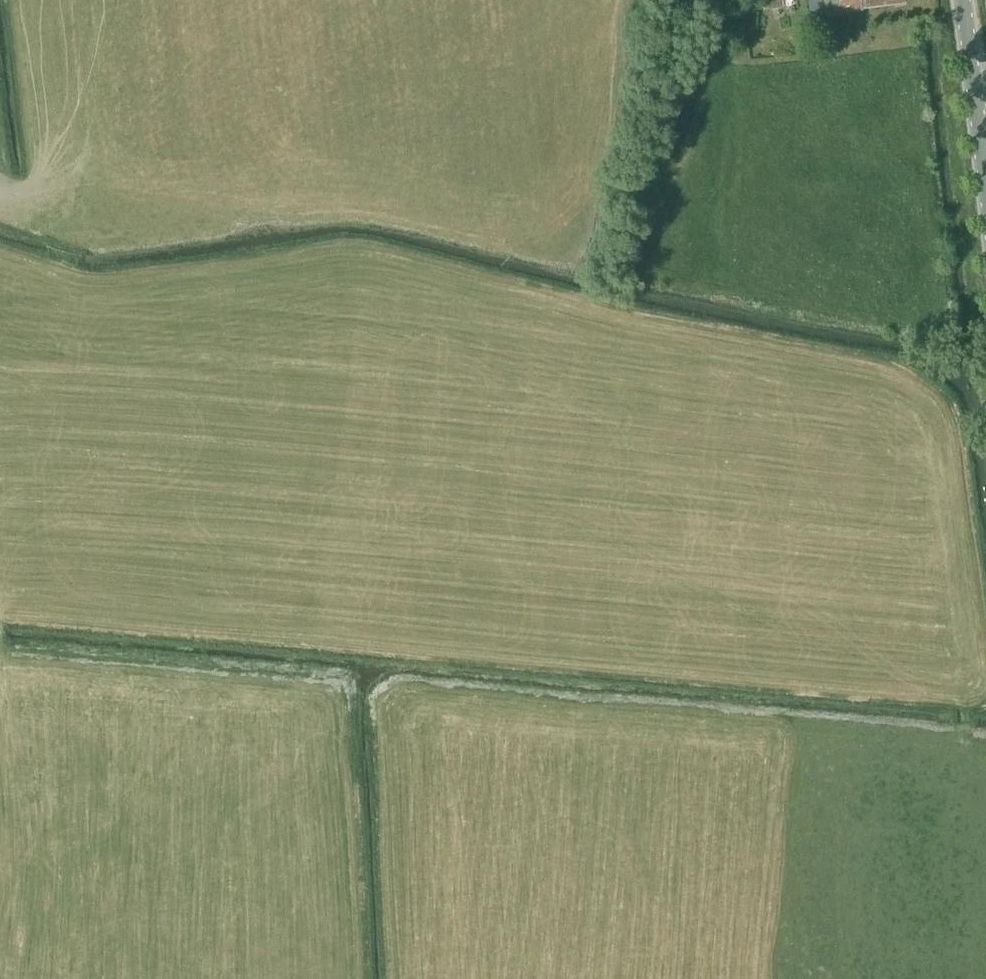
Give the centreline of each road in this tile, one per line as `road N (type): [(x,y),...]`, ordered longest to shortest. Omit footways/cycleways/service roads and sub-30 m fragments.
road 1 (unclassified): [(985,185),(963,0)]

